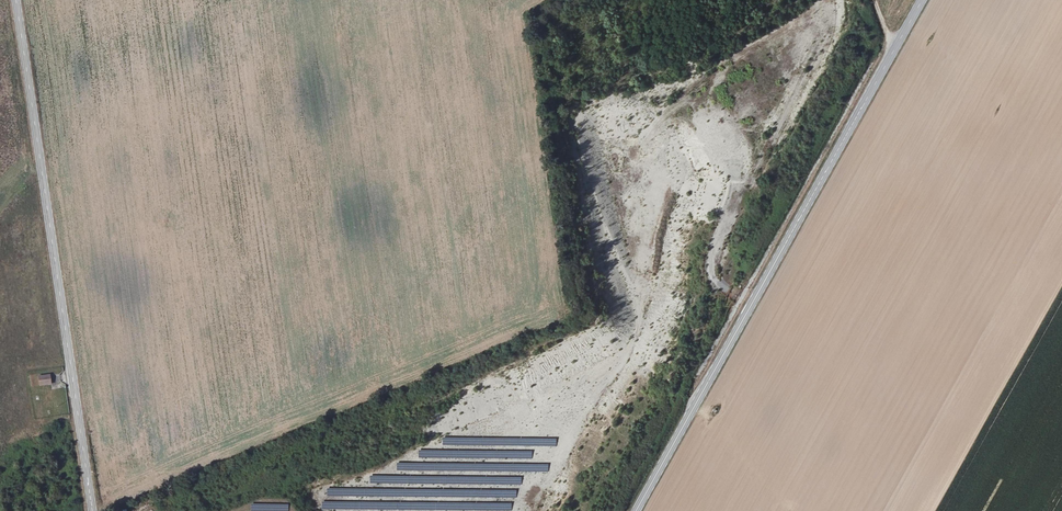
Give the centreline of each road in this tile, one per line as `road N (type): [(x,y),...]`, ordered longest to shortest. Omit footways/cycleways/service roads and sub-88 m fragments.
road 1 (primary): [(636,510),(922,0)]
road 2 (tertiary): [(14,0),(92,510)]

